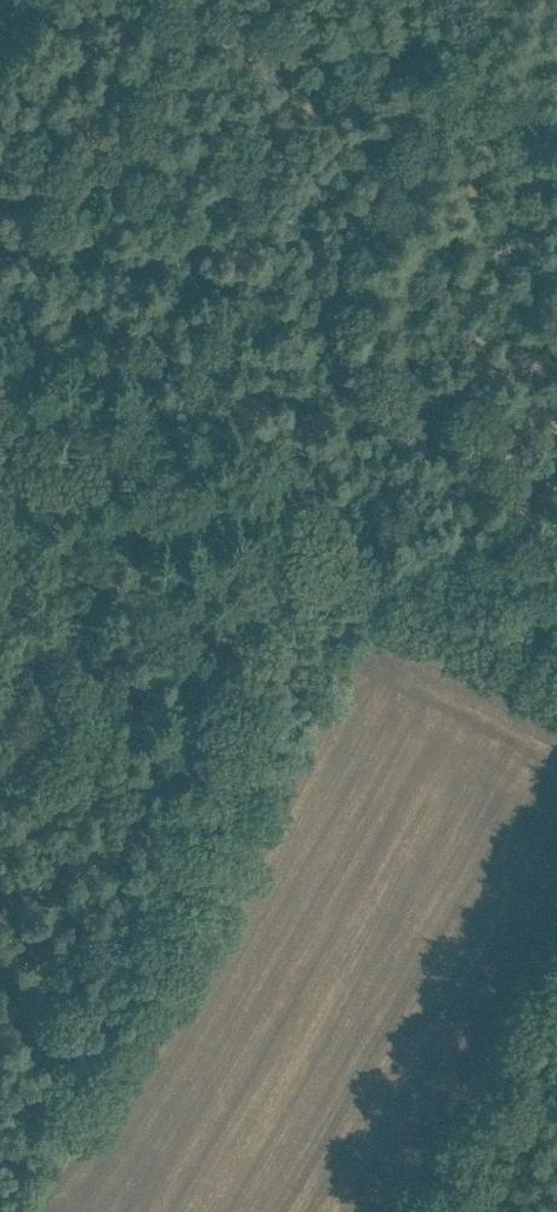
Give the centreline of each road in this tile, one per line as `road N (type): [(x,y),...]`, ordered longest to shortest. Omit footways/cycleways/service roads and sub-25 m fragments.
road 1 (track): [(556,661),(0,375)]

